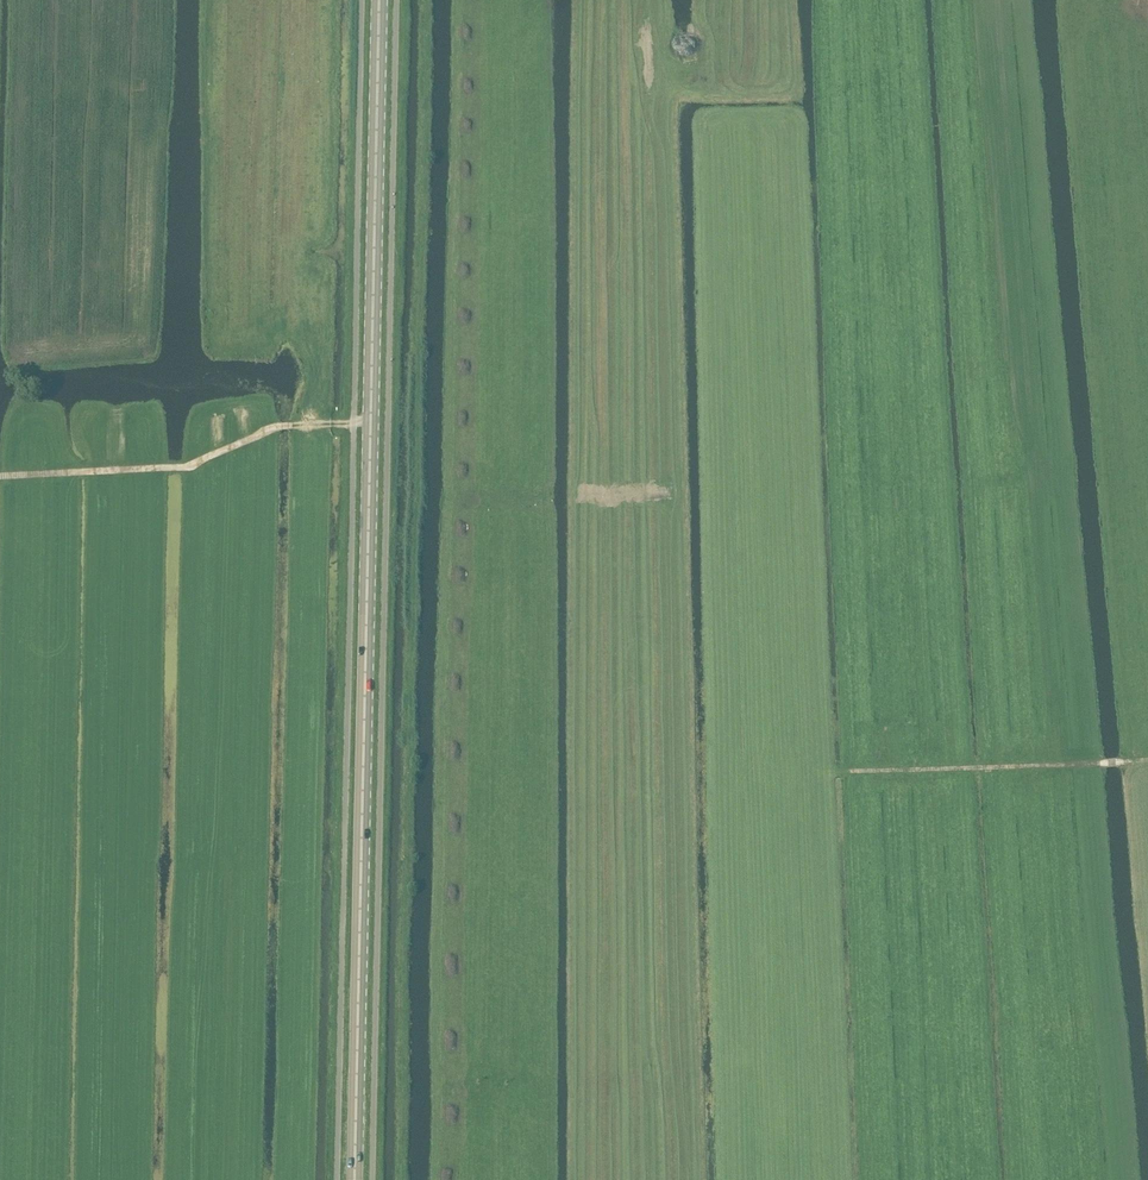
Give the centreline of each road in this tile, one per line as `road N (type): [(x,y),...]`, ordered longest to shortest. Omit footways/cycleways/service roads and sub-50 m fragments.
road 1 (tertiary): [(355,1179),(379,0)]
road 2 (track): [(0,475),(190,467),(276,426),(371,425)]
road 3 (track): [(821,773),(1147,760)]

